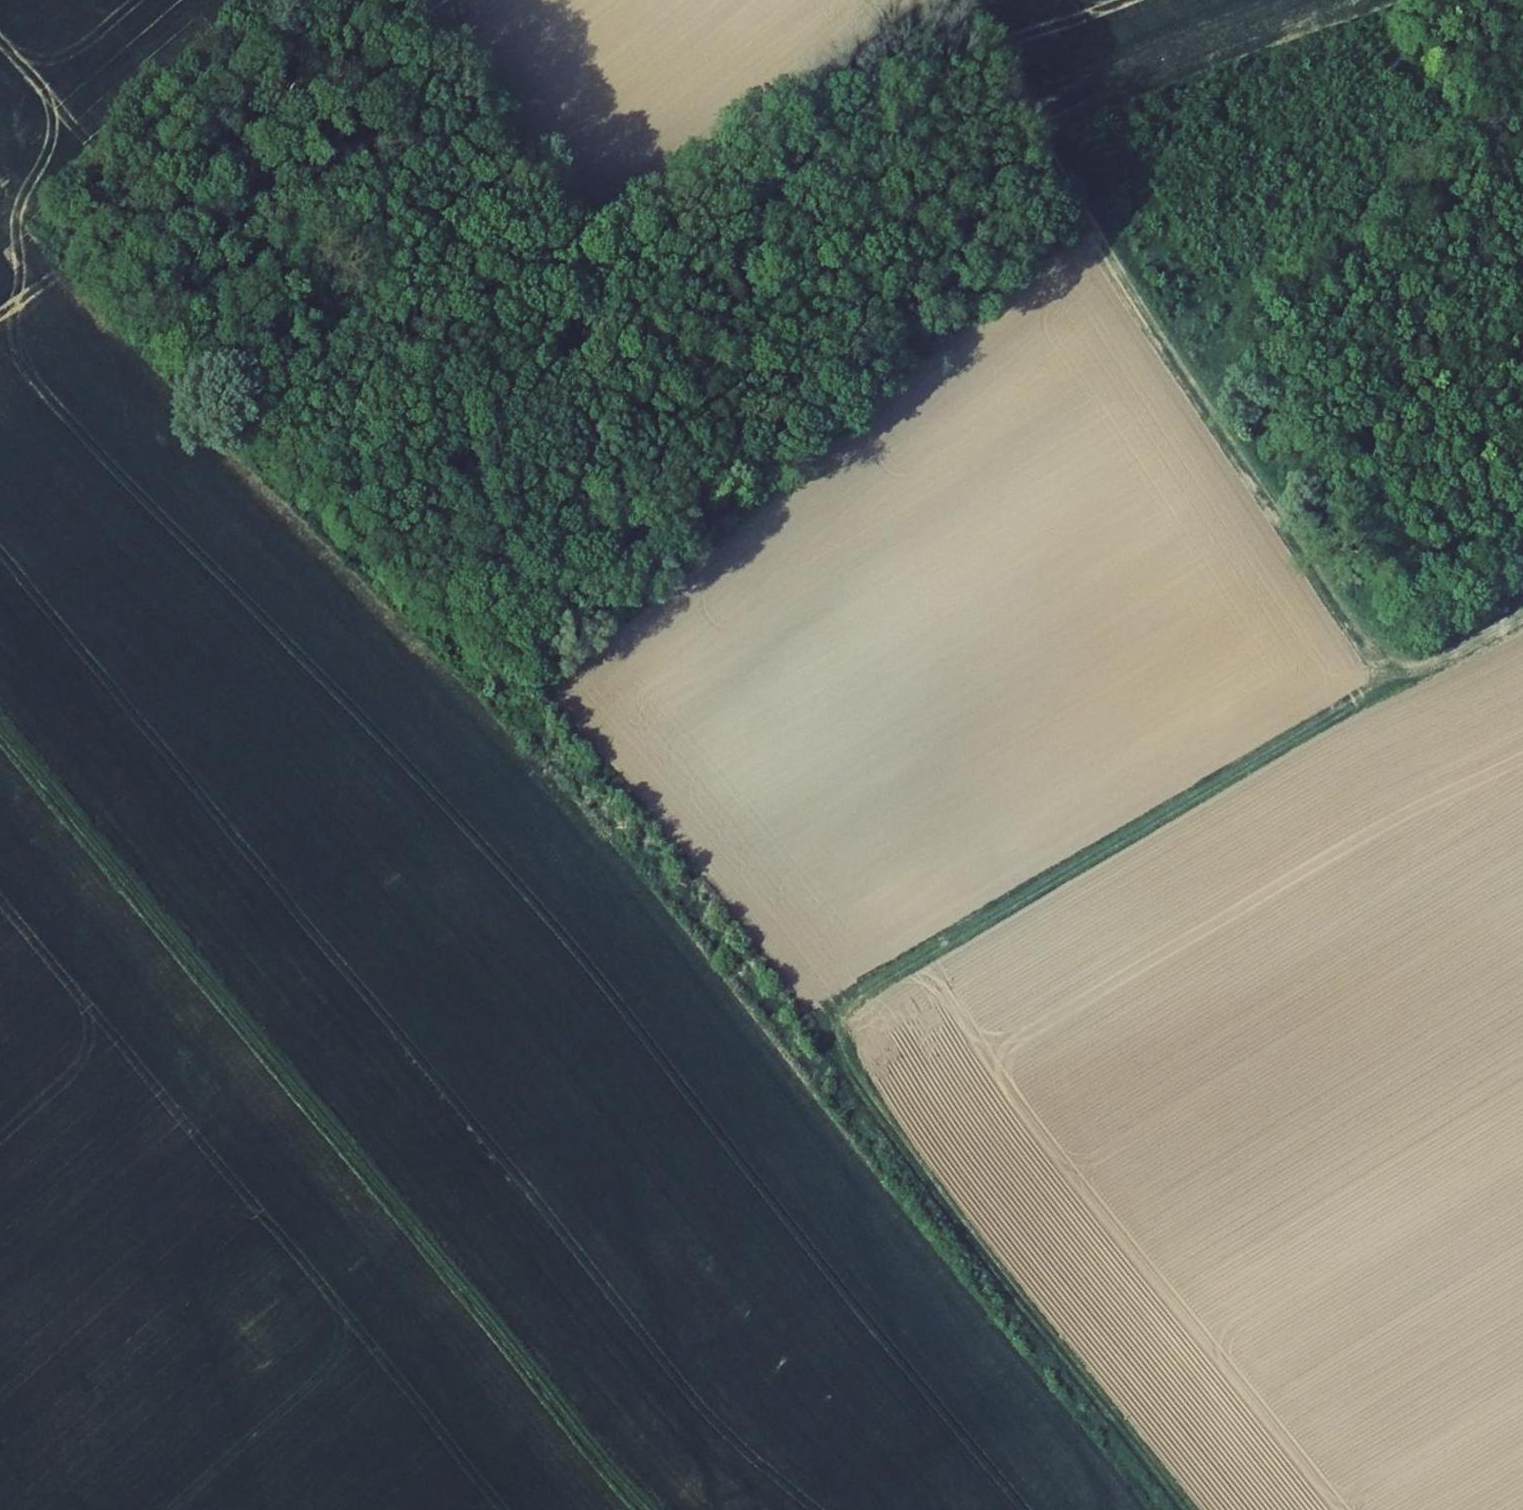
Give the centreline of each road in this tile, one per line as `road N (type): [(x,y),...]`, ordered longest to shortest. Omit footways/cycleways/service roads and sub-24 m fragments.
road 1 (track): [(1189,1509),(830,1056),(828,1021),(1522,610)]
road 2 (track): [(0,694),(671,1509)]
road 3 (track): [(1393,683),(1080,210),(1004,74),(940,0)]

